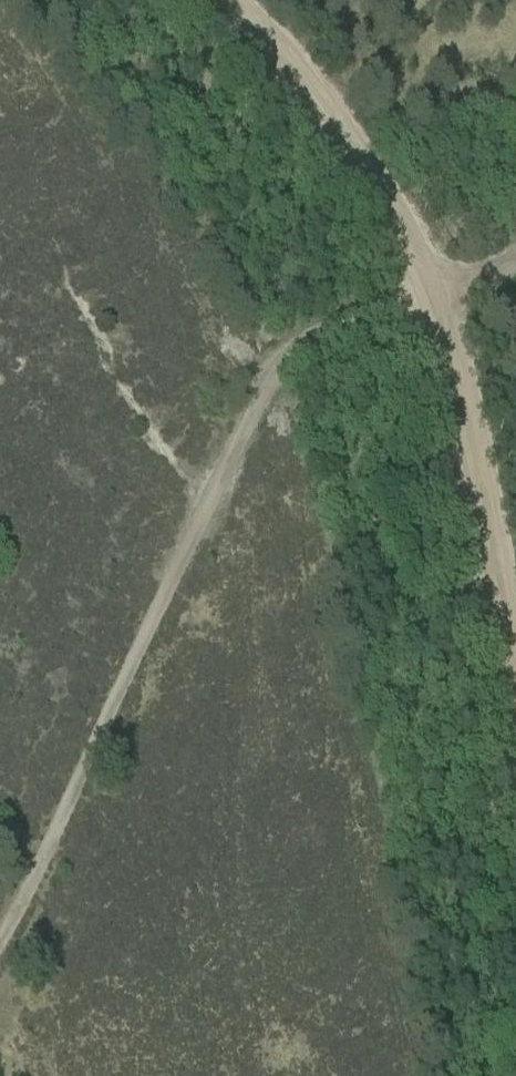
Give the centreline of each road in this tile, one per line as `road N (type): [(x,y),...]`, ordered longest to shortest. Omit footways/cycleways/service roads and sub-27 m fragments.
road 1 (track): [(0,946),(129,646),(264,409),(328,317),(402,267)]
road 2 (track): [(402,267),(515,740)]
road 3 (track): [(230,0),(381,197),(402,267)]
road 4 (track): [(415,327),(515,260)]

